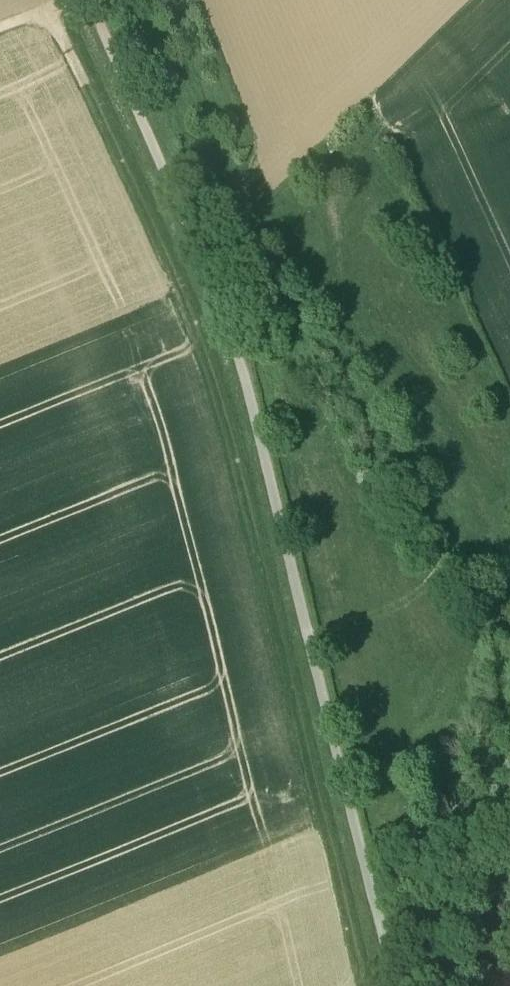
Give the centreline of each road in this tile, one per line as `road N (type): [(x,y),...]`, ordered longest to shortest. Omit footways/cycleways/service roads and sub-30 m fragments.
road 1 (track): [(403,985),(261,370),(224,298),(103,0)]
road 2 (track): [(102,98),(229,389),(341,841),(365,985)]

